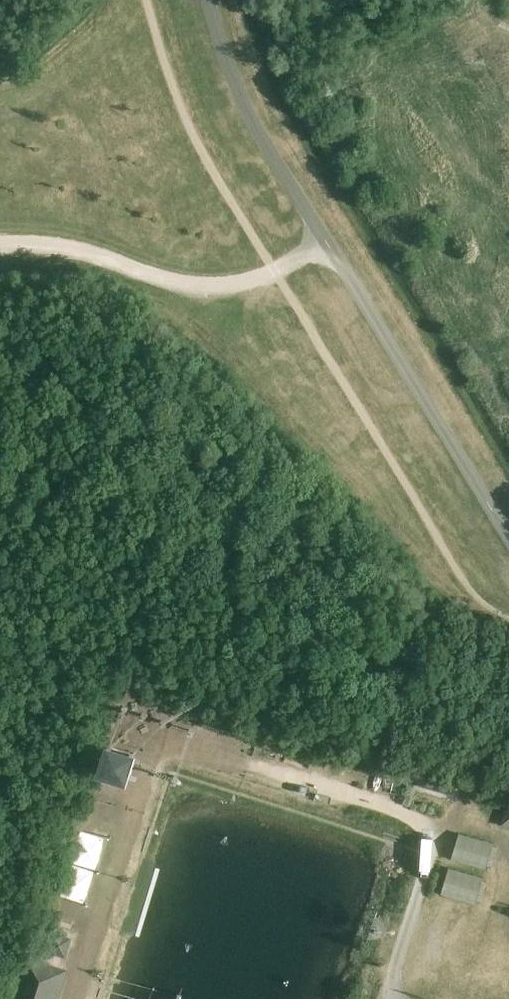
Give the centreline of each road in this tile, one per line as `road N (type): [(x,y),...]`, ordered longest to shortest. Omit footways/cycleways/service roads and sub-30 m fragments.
road 1 (unclassified): [(206,0),(231,80),(508,534)]
road 2 (track): [(360,795),(177,741),(151,754),(75,998)]
road 3 (track): [(392,998),(435,829),(422,814),(360,795)]

